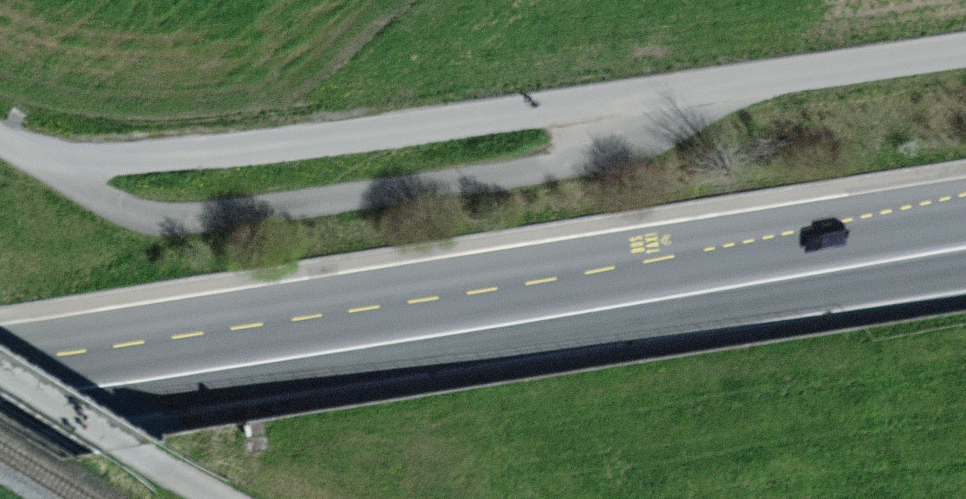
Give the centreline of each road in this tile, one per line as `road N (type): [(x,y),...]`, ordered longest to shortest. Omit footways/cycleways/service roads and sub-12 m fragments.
road 1 (primary): [(965,245),(0,393)]
road 2 (unclassified): [(634,98),(604,143),(562,165),(203,217),(119,208),(78,184),(57,157)]
road 3 (unclassified): [(634,98),(225,152),(57,157)]
road 4 (unclassified): [(965,50),(634,98)]
road 5 (unclassified): [(224,498),(0,370)]

